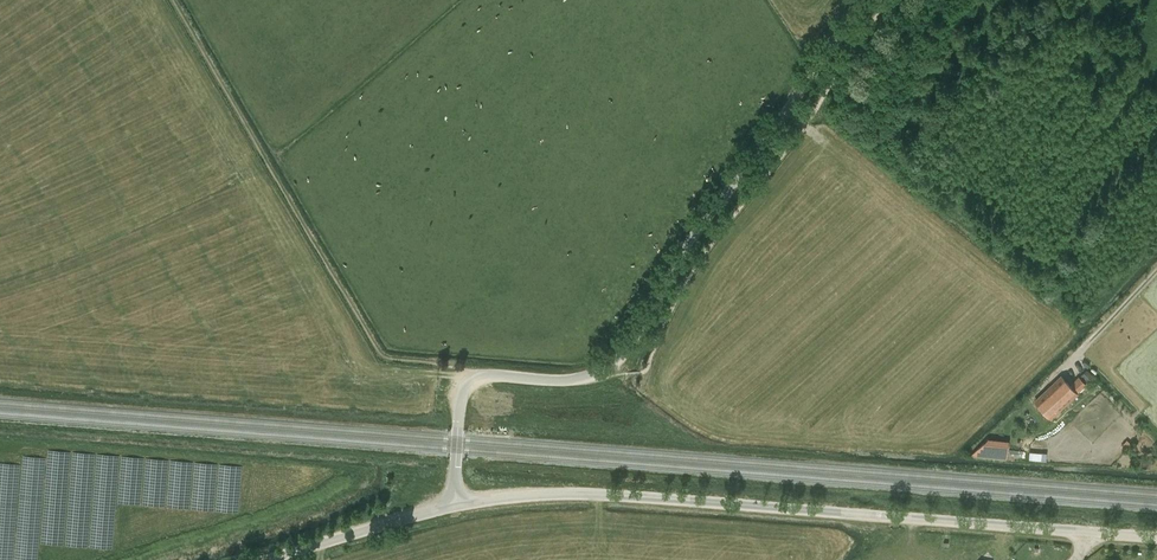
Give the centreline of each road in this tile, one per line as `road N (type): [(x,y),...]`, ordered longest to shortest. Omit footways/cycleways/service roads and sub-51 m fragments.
road 1 (unclassified): [(452,507),(465,384),(484,375),(565,386),(619,362),(867,0)]
road 2 (unclassified): [(1156,542),(618,497),(452,507)]
road 3 (unclassified): [(452,507),(276,559)]

